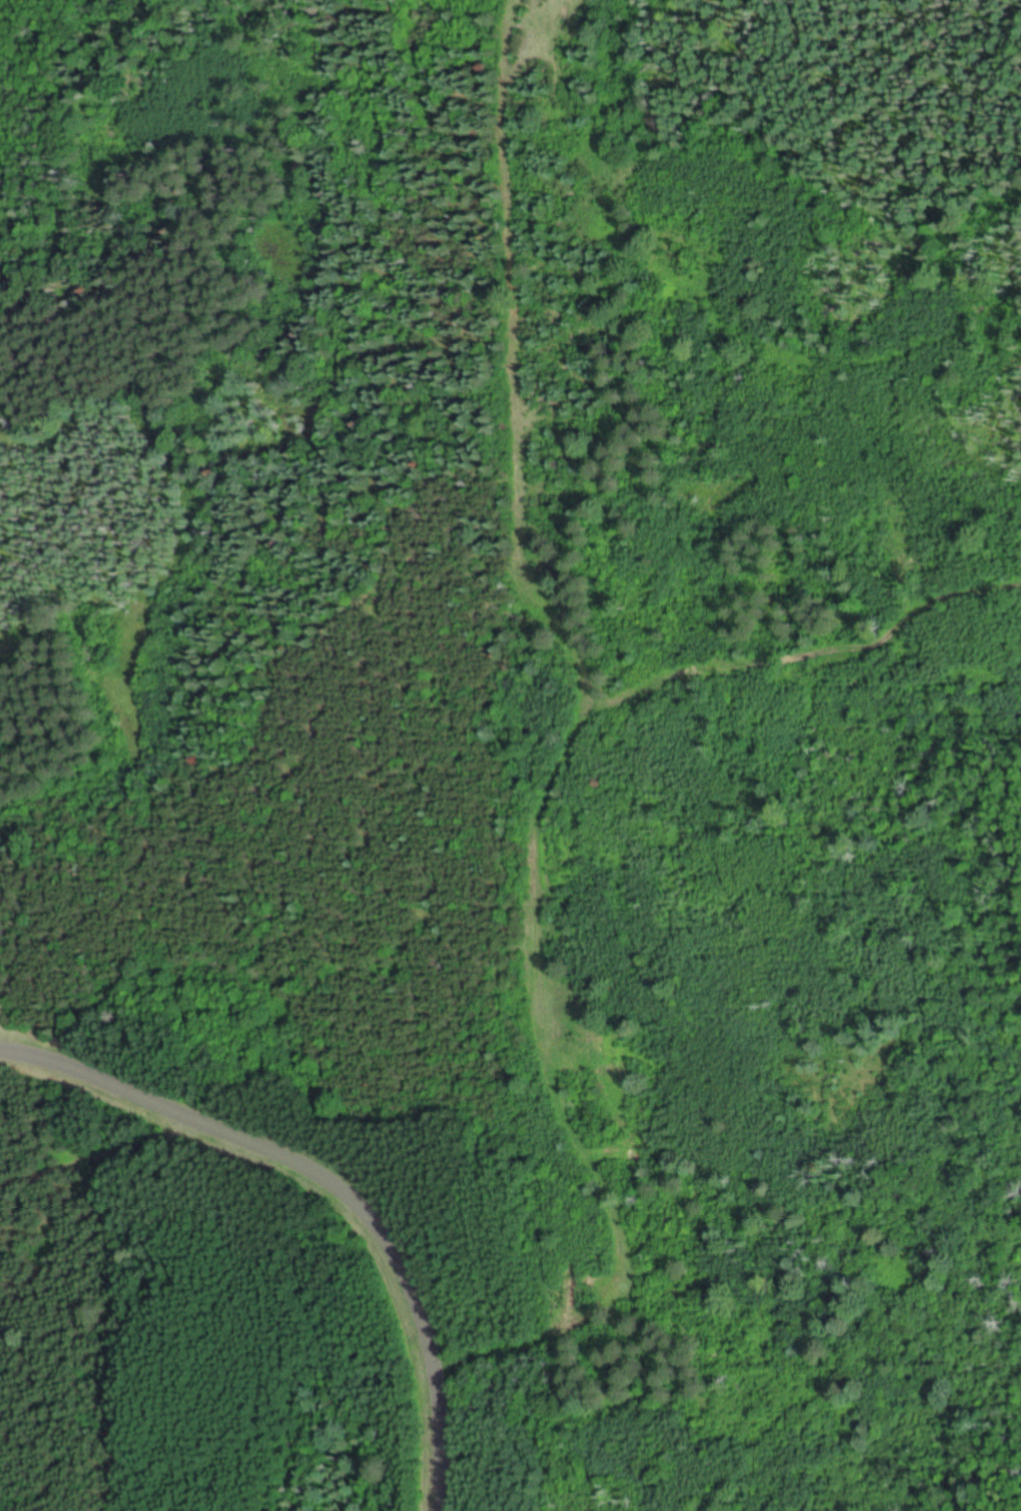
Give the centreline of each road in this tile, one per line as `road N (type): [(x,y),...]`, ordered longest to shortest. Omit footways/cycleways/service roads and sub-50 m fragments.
road 1 (residential): [(440,1510),(435,1383),(410,1304),(357,1213),(284,1165),(55,1070),(0,1058)]

